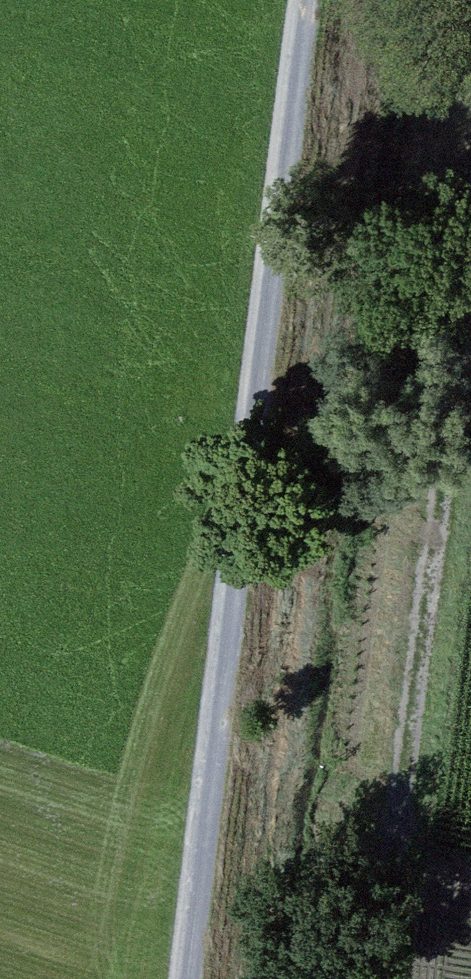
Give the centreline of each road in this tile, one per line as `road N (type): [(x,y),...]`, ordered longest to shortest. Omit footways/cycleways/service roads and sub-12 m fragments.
road 1 (track): [(313,0),(189,978)]
road 2 (track): [(470,234),(372,978)]

